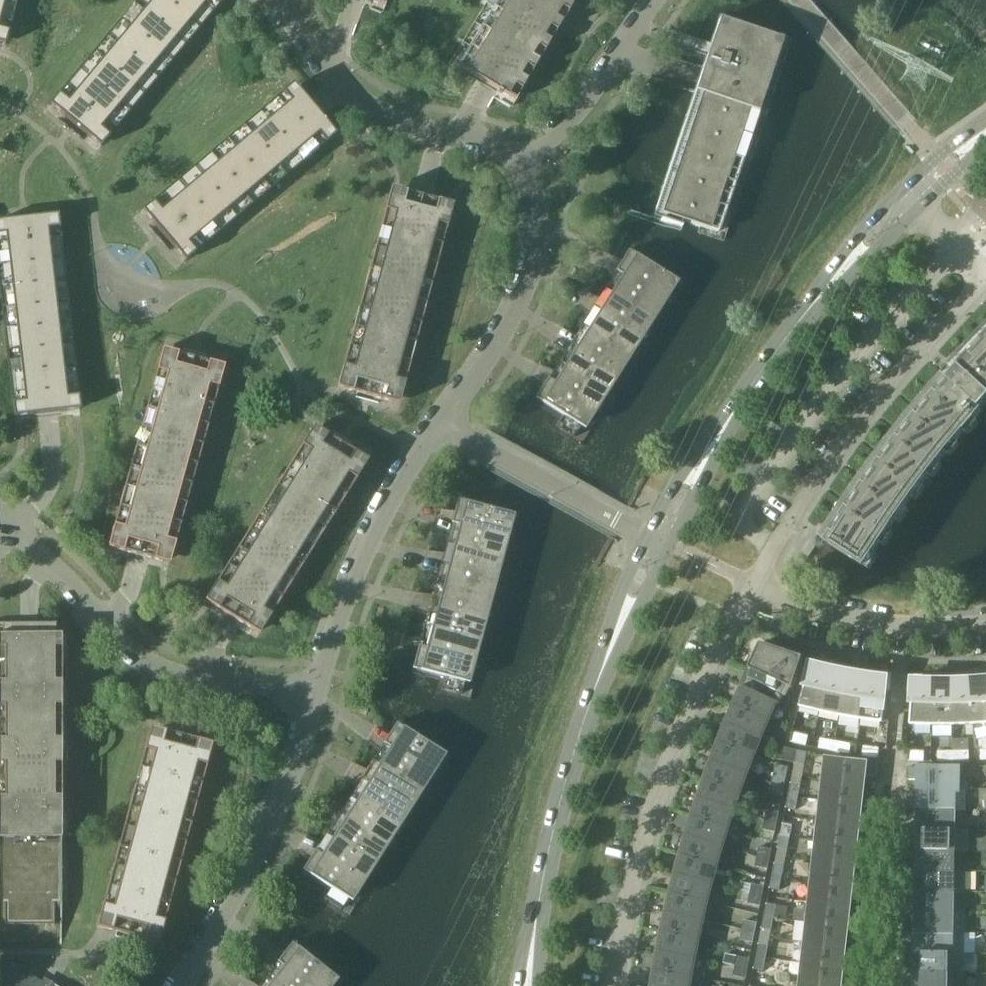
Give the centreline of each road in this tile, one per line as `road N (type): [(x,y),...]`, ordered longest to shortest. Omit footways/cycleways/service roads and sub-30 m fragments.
road 1 (tertiary): [(527,982),(573,758),(663,542)]
road 2 (tertiary): [(663,542),(776,353),(914,199)]
road 3 (residential): [(623,985),(648,869),(749,583)]
road 4 (residential): [(774,543),(741,522),(840,369),(955,242)]
road 5 (residential): [(317,693),(199,675),(137,653),(27,543),(29,512)]
road 6 (residential): [(774,543),(985,291)]
road 7 (residential): [(182,985),(285,800),(317,693)]
road 8 (residential): [(524,163),(492,142),(440,133),(367,102),(330,67),(282,0)]
road 9 (residential): [(317,693),(372,550),(447,421)]
road 10 (residential): [(447,421),(535,262),(542,211),(524,163)]
road 11 (residential): [(663,542),(632,532),(447,421)]
road 12 (residential): [(749,583),(788,604),(901,632),(985,631)]
road 13 (unclassified): [(524,163),(576,116),(657,0)]

